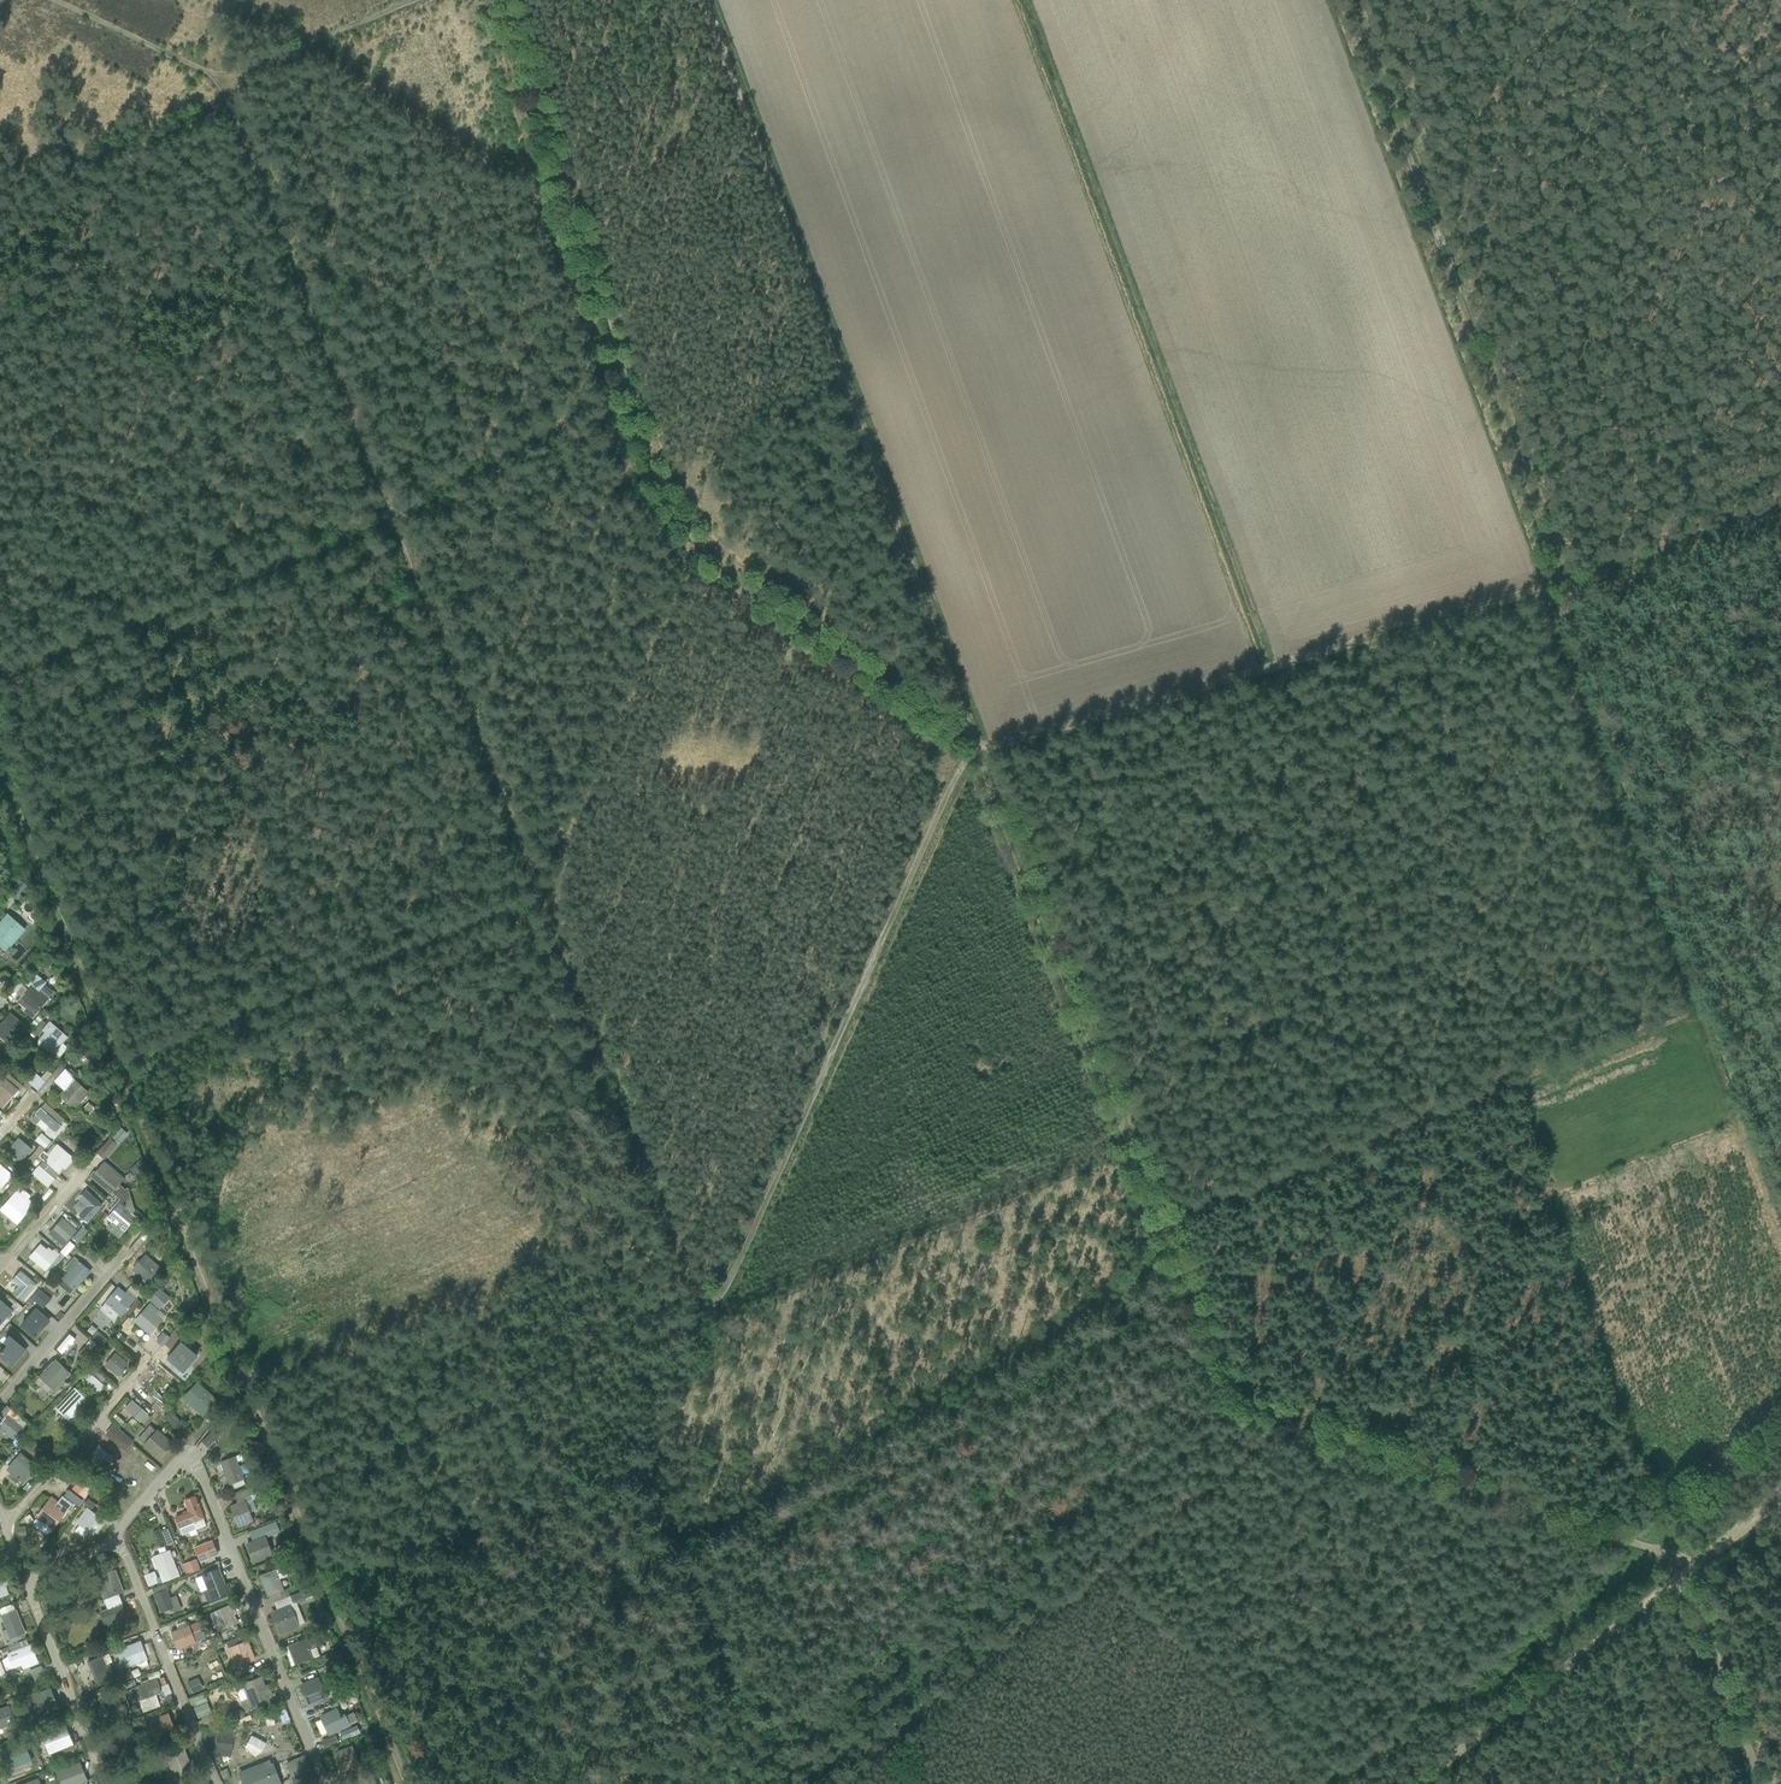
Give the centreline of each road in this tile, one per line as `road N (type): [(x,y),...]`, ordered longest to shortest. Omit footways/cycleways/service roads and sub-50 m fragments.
road 1 (track): [(205,75),(710,1317)]
road 2 (track): [(971,751),(1560,581),(1345,0)]
road 3 (track): [(971,751),(1222,1386),(1278,1424),(1647,1544)]
road 4 (track): [(402,1783),(0,770)]
road 5 (track): [(508,0),(675,523),(735,577),(971,751)]
road 6 (track): [(700,0),(971,751)]
road 7 (track): [(1262,666),(1019,0)]
road 8 (track): [(0,650),(379,509),(624,363)]
road 9 (track): [(710,1317),(971,751)]
road 10 (track): [(1278,1424),(855,1783)]
road 11 (track): [(710,1317),(279,1473)]
road 12 (track): [(111,1053),(535,895)]
road 13 (unclassified): [(1418,1783),(1684,1574)]
road 14 (track): [(1560,581),(1780,500)]
road 15 (track): [(405,0),(205,75)]
road 16 (track): [(205,75),(49,0)]
road 17 (track): [(1684,1574),(1780,1493)]

